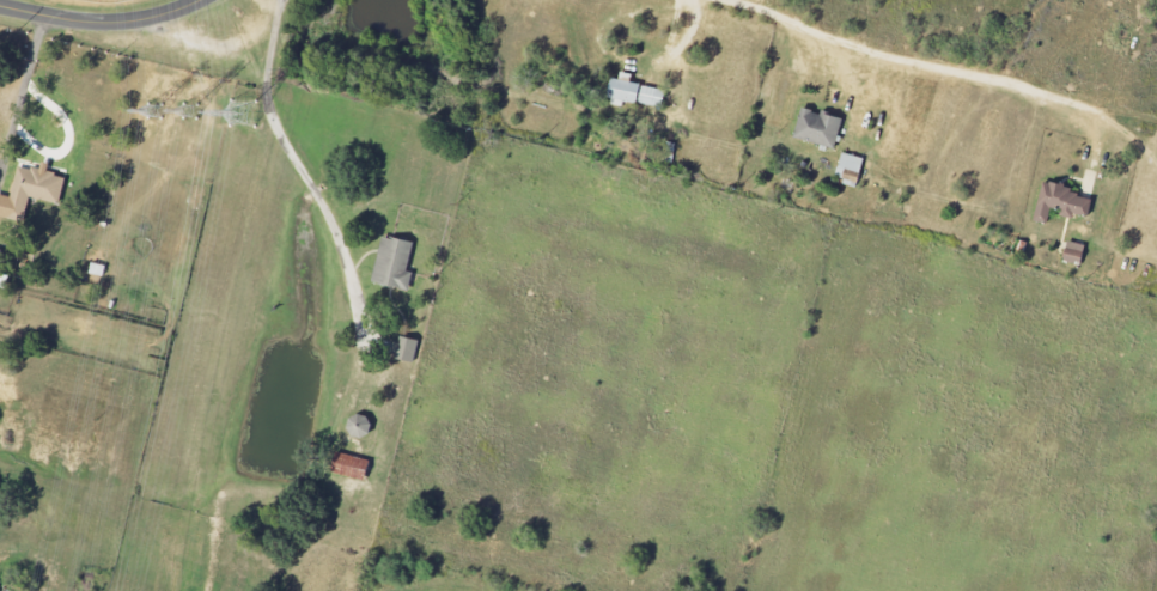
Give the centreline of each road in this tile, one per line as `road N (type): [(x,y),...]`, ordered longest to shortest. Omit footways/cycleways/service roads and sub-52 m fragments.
road 1 (residential): [(0,9),(127,24),(203,0)]

